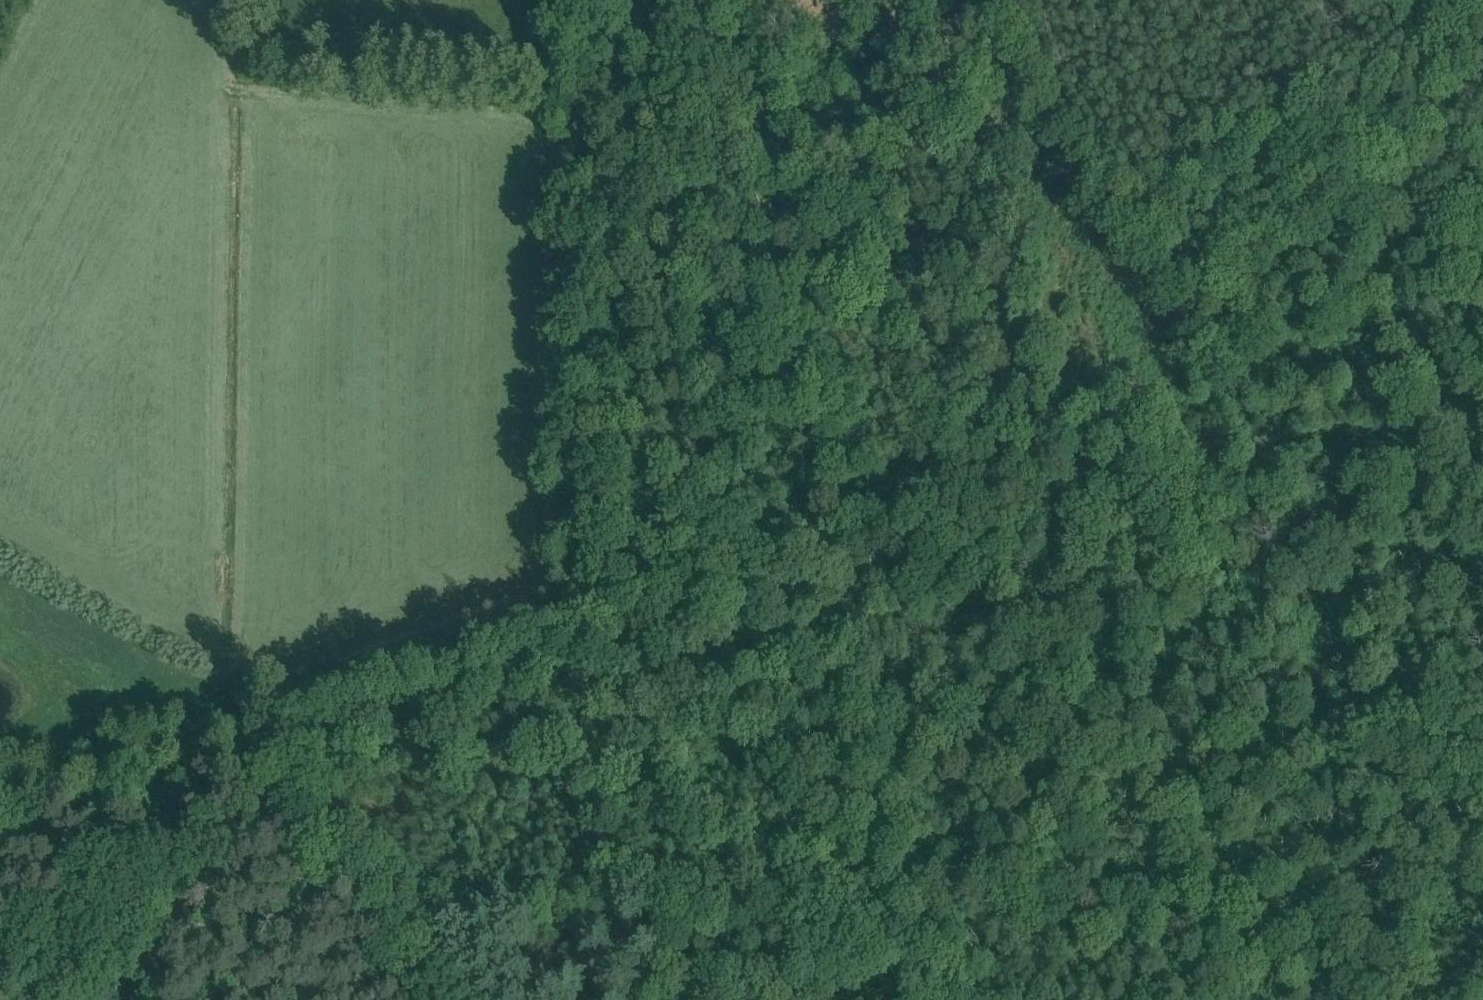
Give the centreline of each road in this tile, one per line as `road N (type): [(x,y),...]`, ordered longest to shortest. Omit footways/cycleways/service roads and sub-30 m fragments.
road 1 (track): [(250,713),(847,511),(1107,433),(1482,407)]

